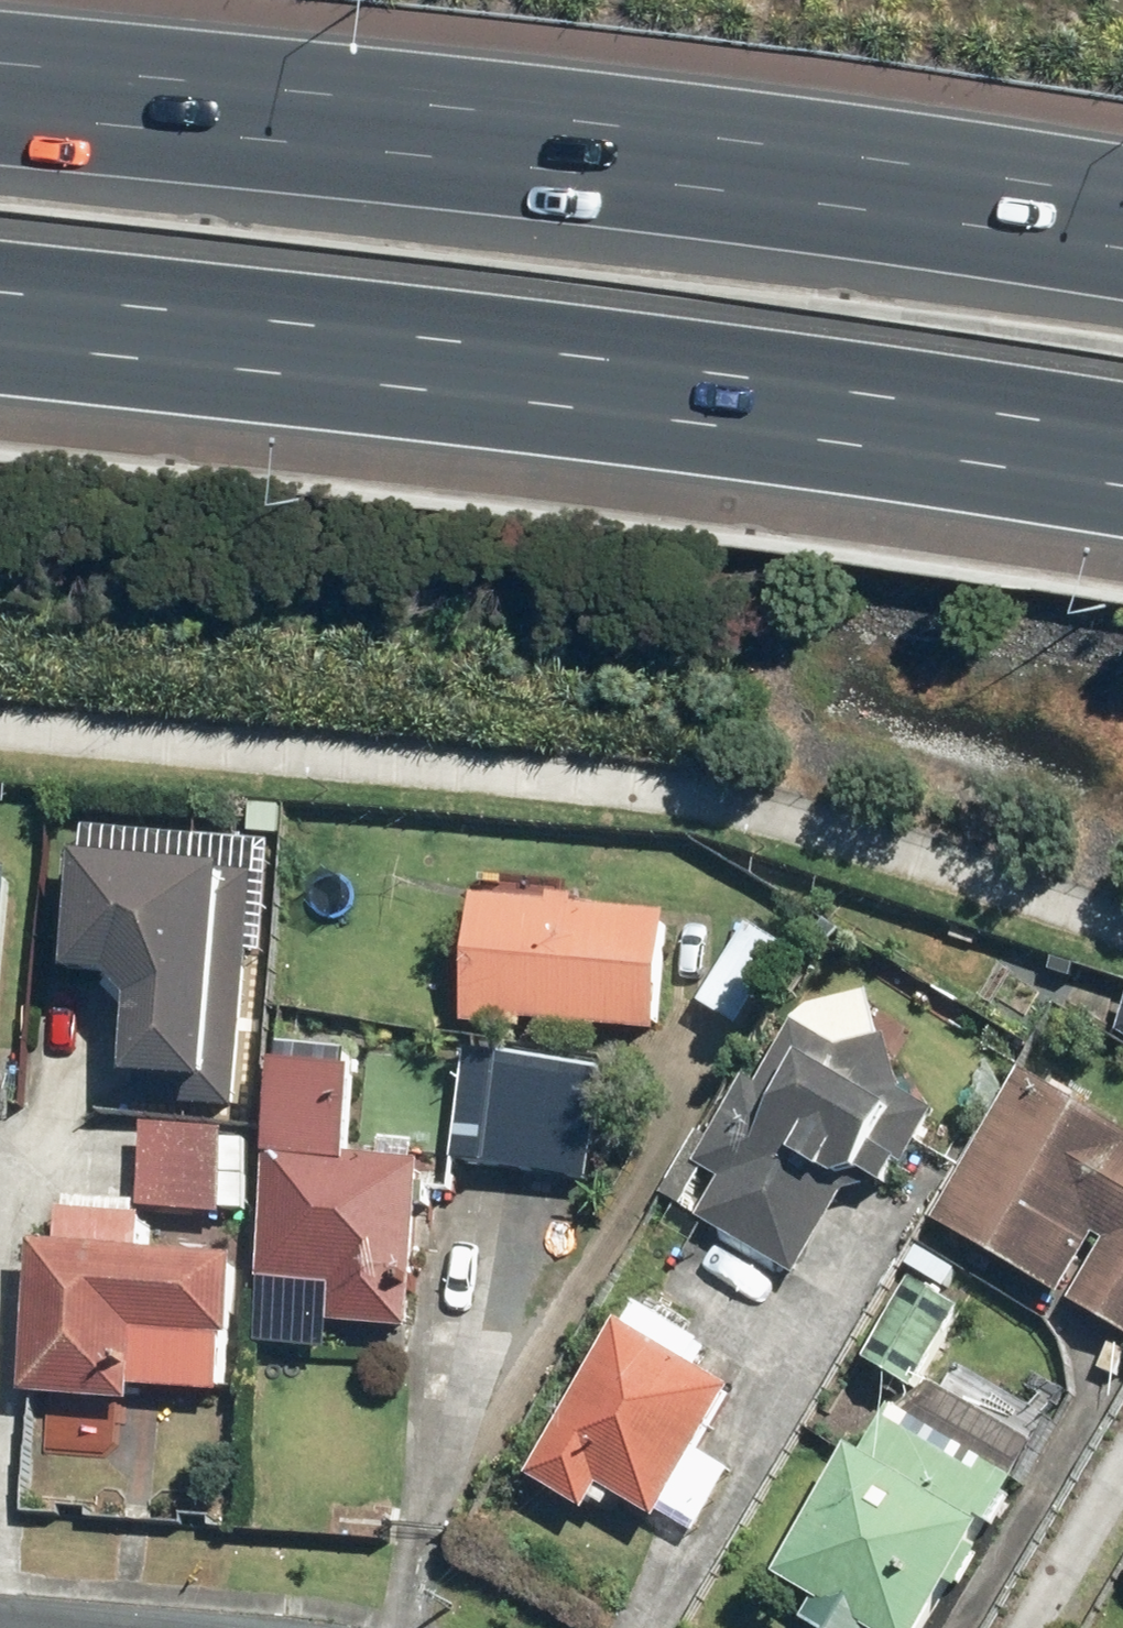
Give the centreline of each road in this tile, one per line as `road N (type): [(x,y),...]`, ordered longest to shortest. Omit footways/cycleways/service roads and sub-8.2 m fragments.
road 1 (motorway): [(1122,439),(871,394),(0,293)]
road 2 (motorway): [(0,142),(637,205),(1122,276)]

